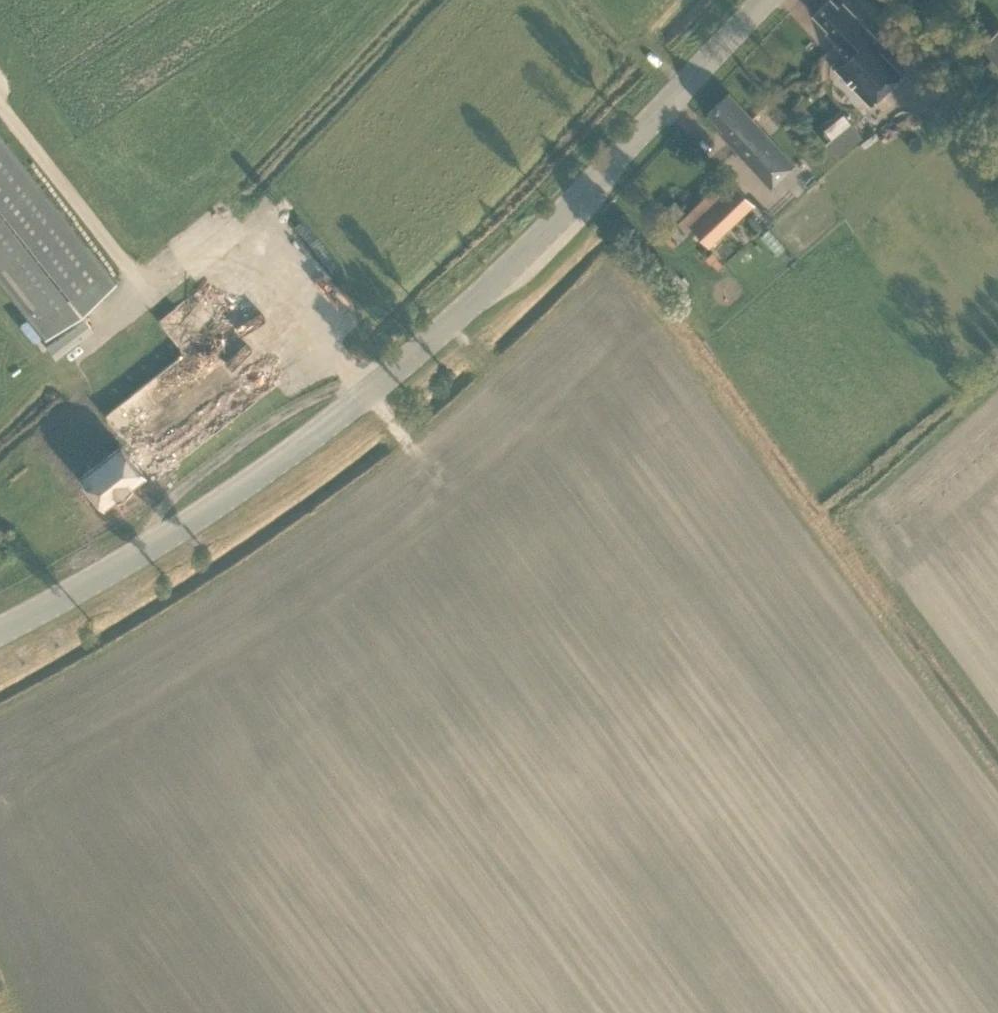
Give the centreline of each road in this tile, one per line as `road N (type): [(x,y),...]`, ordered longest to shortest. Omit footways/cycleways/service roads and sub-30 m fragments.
road 1 (tertiary): [(0,633),(260,475),(450,325),(767,0)]

